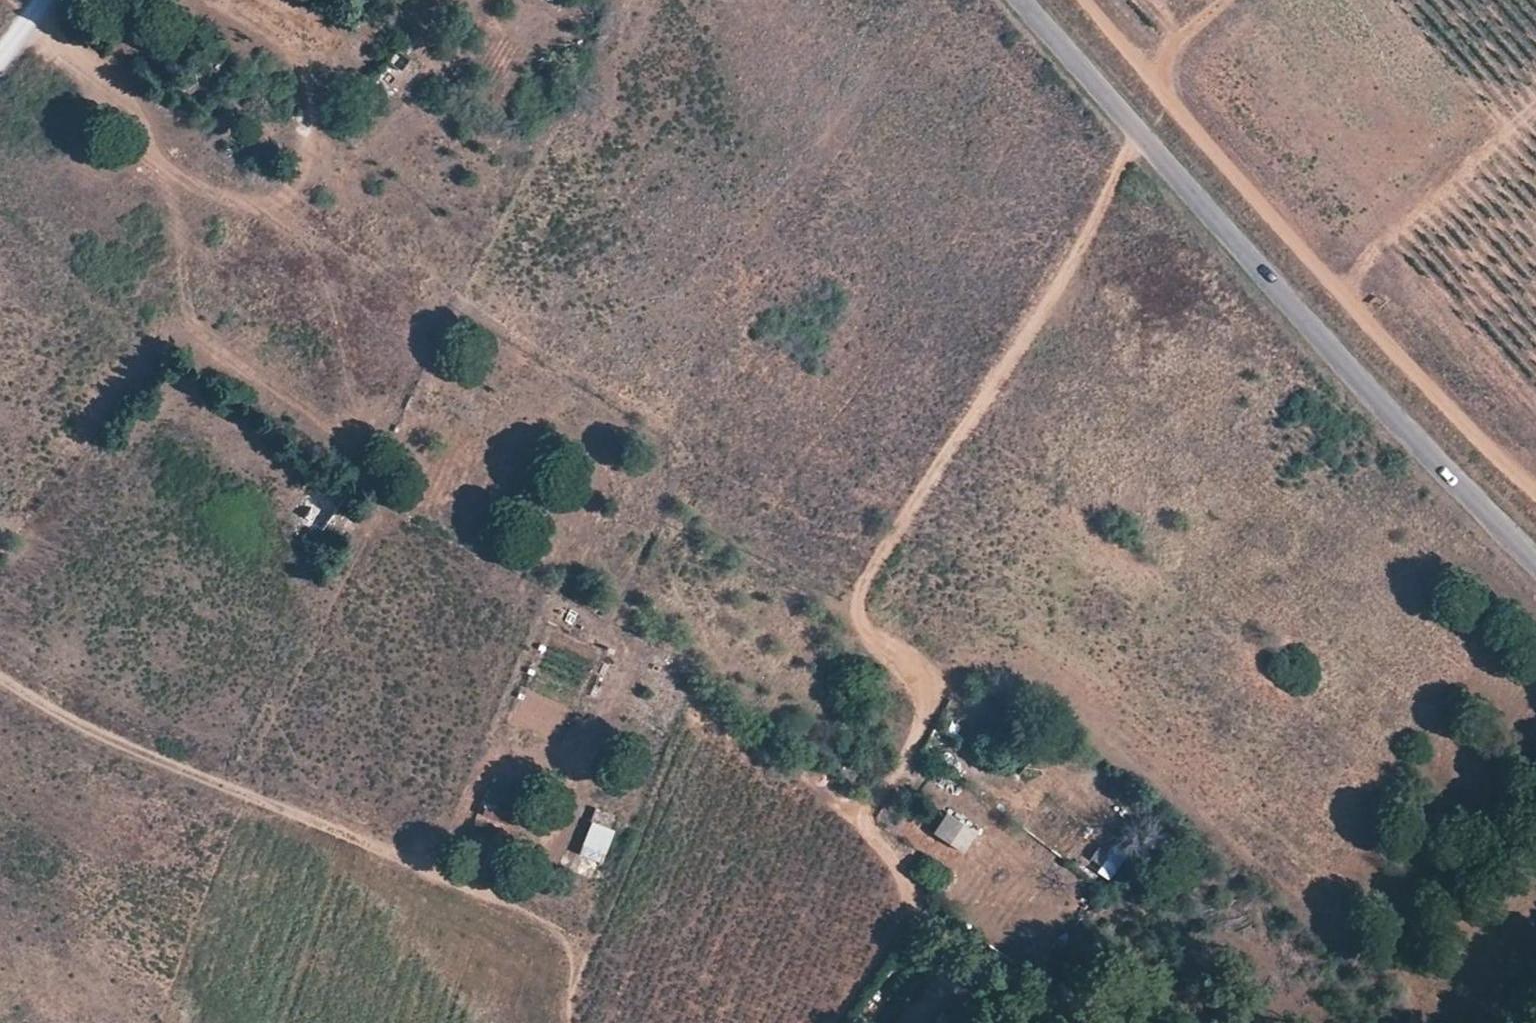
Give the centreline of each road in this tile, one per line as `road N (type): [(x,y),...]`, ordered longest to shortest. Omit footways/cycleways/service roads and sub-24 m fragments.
road 1 (track): [(913,888),(864,827),(925,709),(916,675),(869,635),(860,586),(1049,296),(1141,137)]
road 2 (unclassified): [(1535,565),(1404,434),(1024,0)]
road 3 (track): [(481,893),(112,740),(0,672)]

